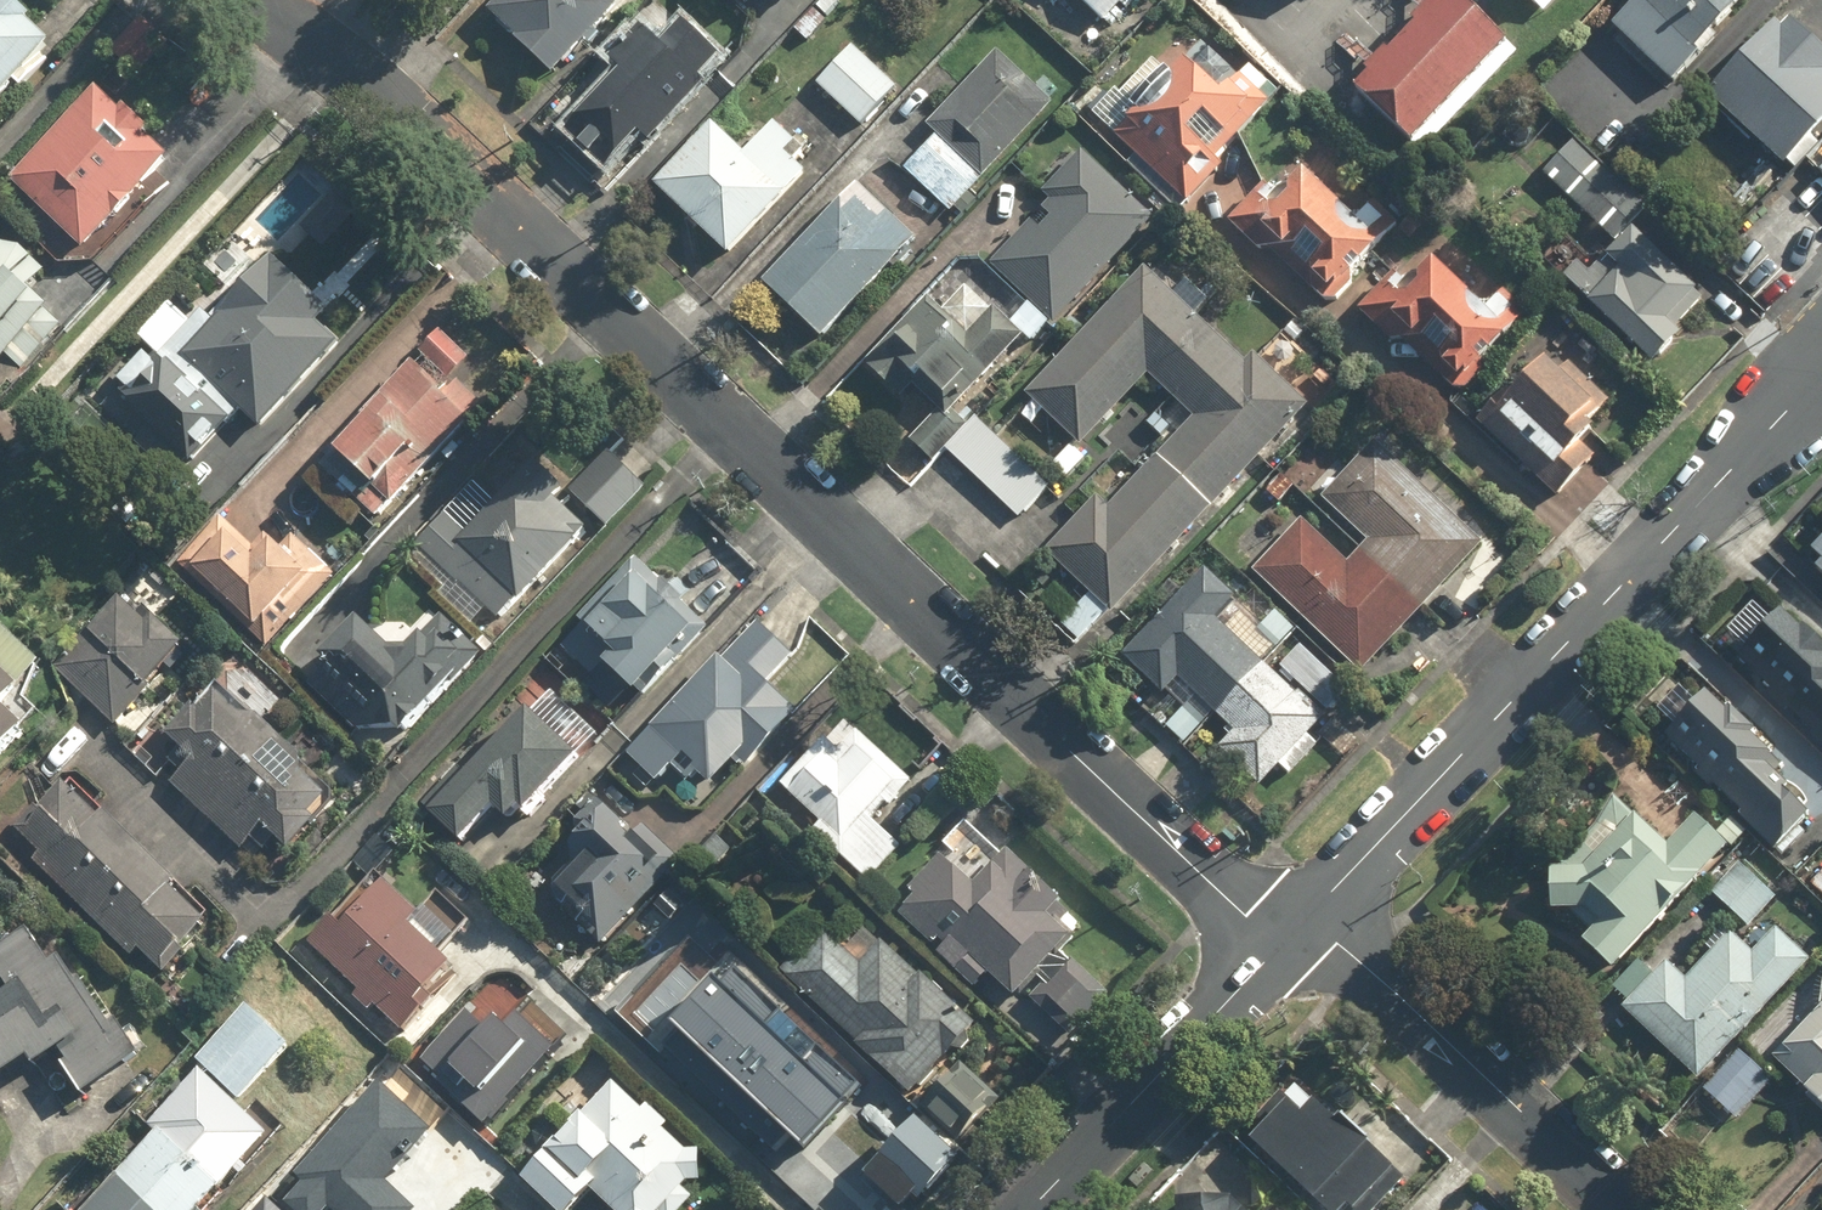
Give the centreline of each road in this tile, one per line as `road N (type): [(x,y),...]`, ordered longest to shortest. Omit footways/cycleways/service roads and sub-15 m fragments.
road 1 (residential): [(254,0),(365,85),(1280,949)]
road 2 (residential): [(1310,918),(1821,374)]
road 3 (residential): [(1310,918),(1625,1209)]
road 4 (residential): [(1033,1209),(1280,949)]

